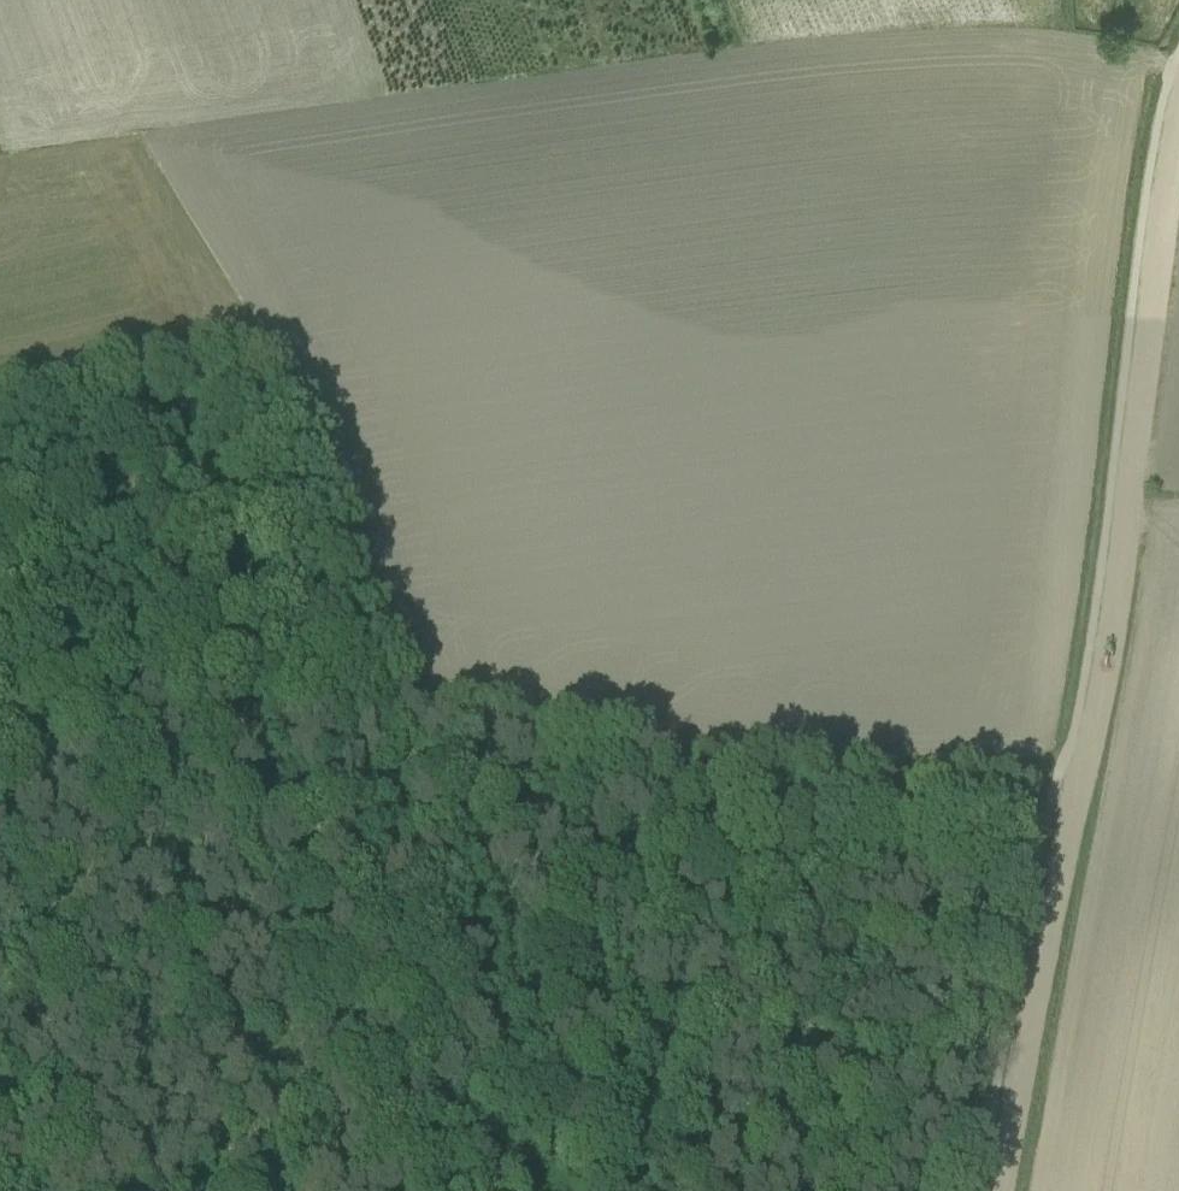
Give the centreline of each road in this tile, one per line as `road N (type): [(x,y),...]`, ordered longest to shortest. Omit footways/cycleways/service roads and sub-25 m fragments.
road 1 (track): [(0,666),(423,698),(635,748),(782,771),(1083,758)]
road 2 (track): [(1178,101),(1083,758)]
road 3 (track): [(1083,758),(996,1190)]

